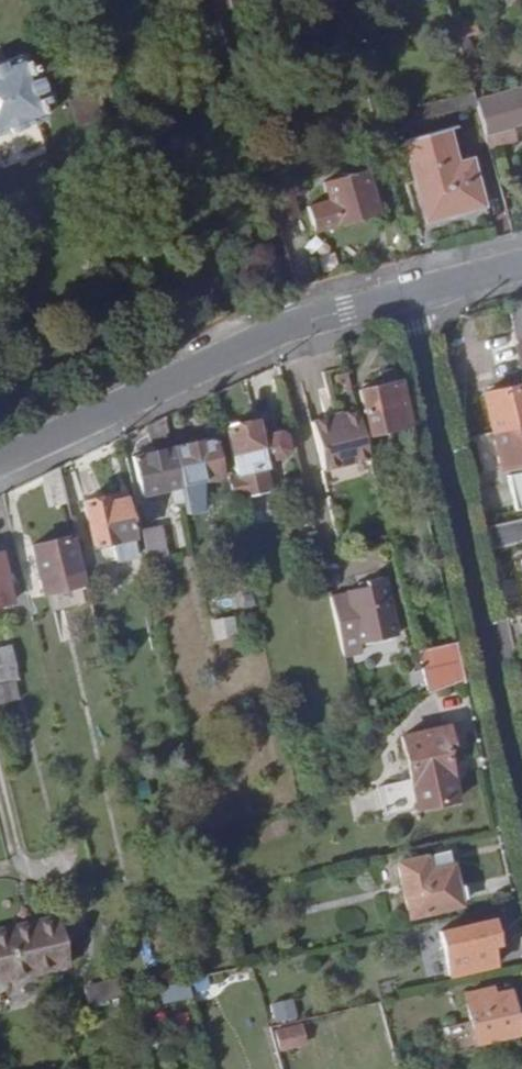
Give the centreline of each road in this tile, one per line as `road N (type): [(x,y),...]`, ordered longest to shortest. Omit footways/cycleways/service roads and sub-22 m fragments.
road 1 (residential): [(521,810),(408,295)]
road 2 (unclassified): [(408,295),(282,329),(0,459)]

